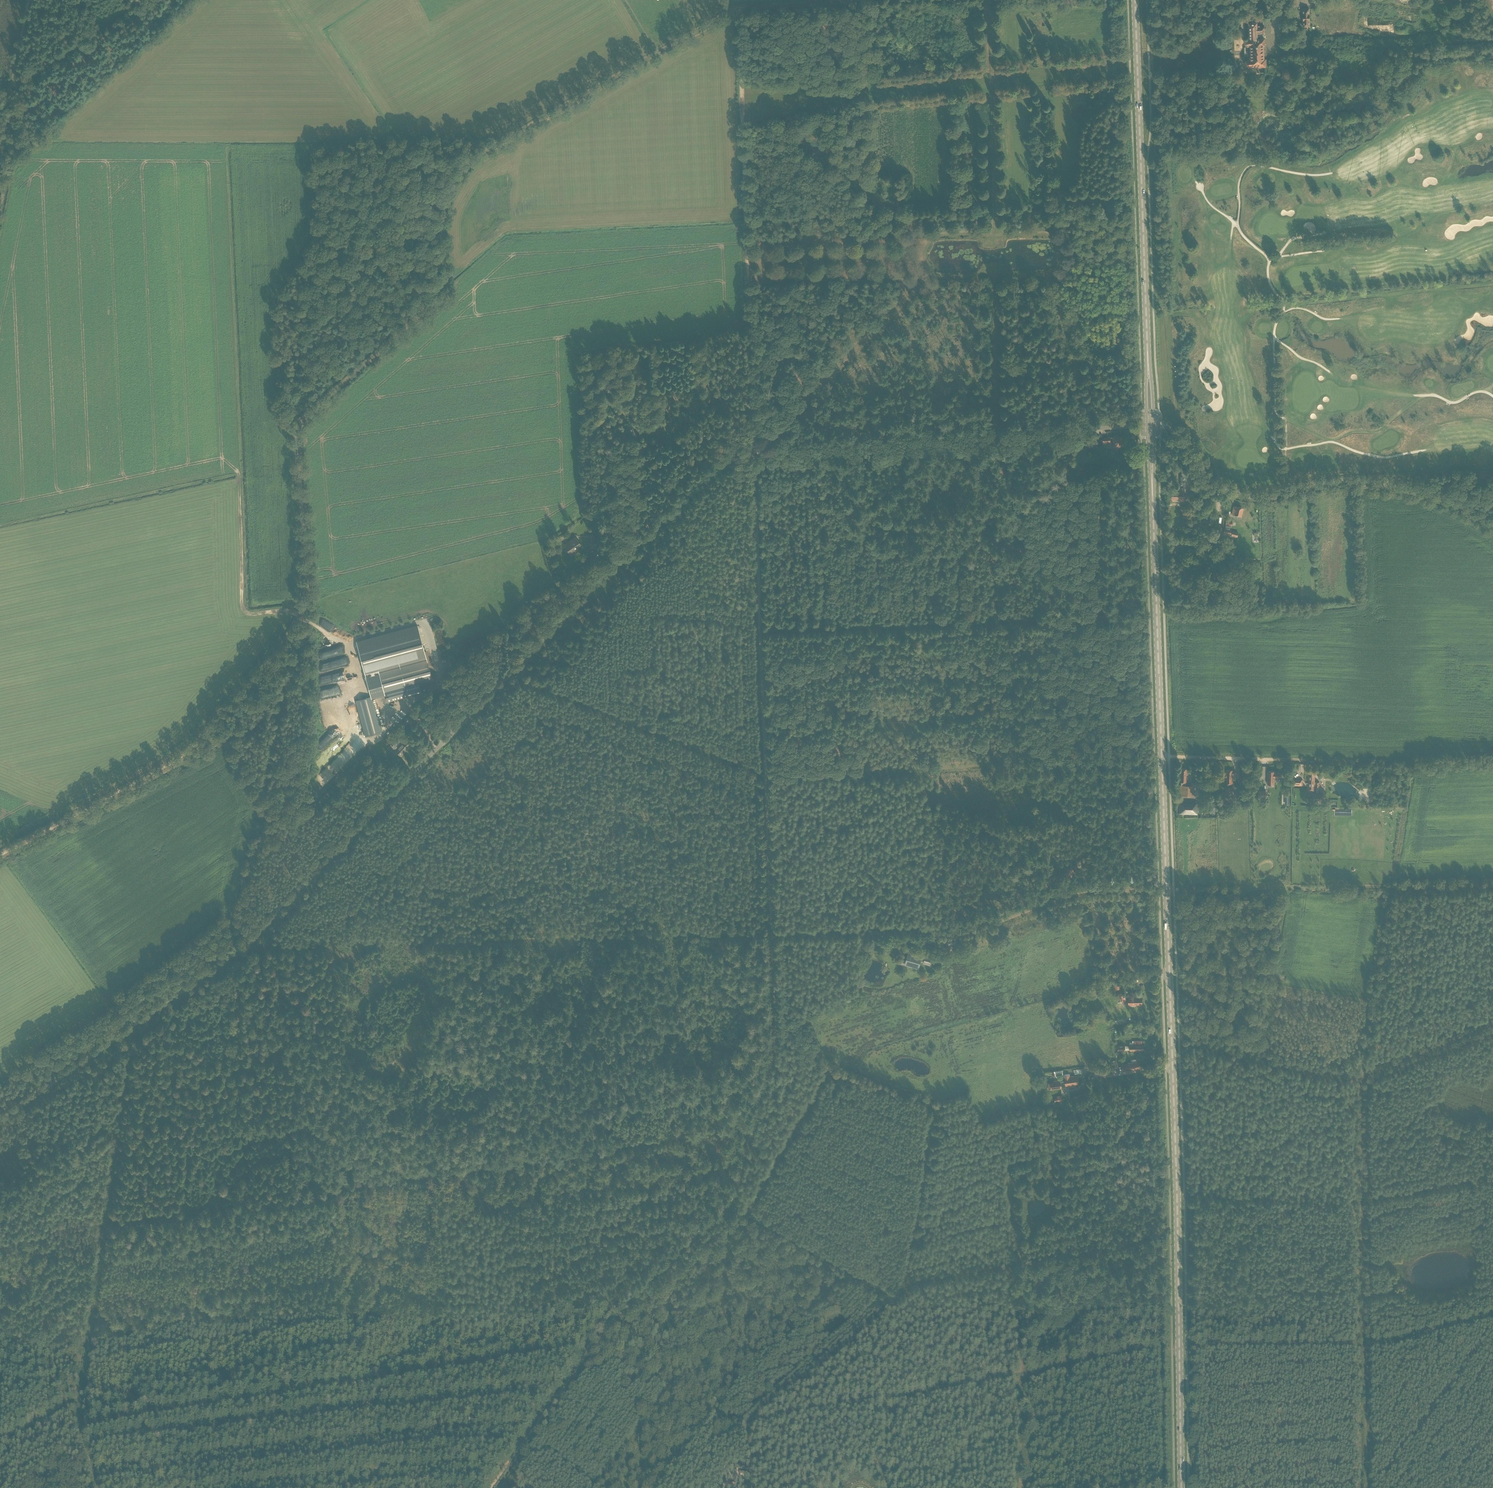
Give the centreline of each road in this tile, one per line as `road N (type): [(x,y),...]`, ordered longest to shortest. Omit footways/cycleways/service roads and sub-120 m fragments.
road 1 (unclassified): [(0,1121),(235,952),(715,473),(754,448),(1148,425)]
road 2 (track): [(732,12),(481,157),(446,213),(444,291),(297,418),(311,585),(303,612),(170,766),(0,856)]
road 3 (track): [(754,448),(776,1043),(731,1204),(620,1302),(591,1343)]
road 4 (track): [(0,1240),(753,1129)]
road 5 (track): [(96,1487),(79,1428),(591,1343)]
road 6 (track): [(731,1204),(893,1295),(906,1279),(1161,1229)]
road 7 (track): [(754,448),(739,28),(732,12)]
road 8 (track): [(756,1423),(1172,1348)]
road 9 (primary): [(1179,1487),(1172,1067)]
road 10 (primary): [(1168,891),(1152,474)]
road 11 (track): [(1391,888),(1359,1071),(1172,1037)]
road 12 (primary): [(1149,372),(1136,0)]
road 13 (unclassified): [(1492,523),(1419,486),(1235,492),(1162,425)]
road 14 (track): [(1492,881),(1168,891)]
road 15 (track): [(1492,1319),(1364,1345),(1172,1348)]
road 16 (track): [(1359,1071),(1360,1198),(1176,1194)]
road 17 (track): [(1360,1198),(1368,1487)]
road 18 (track): [(765,779),(513,677)]
road 19 (unclassified): [(928,932),(981,924),(1073,891),(1168,891)]
road 20 (track): [(1008,1258),(1025,1373),(1018,1379),(1018,1487)]
road 21 (track): [(100,1222),(79,1428)]
road 22 (track): [(893,1295),(833,1360),(762,1410),(756,1423)]
road 23 (track): [(591,1343),(742,1424),(756,1423)]
road 24 (primary): [(1172,1067),(1168,891)]
road 25 (track): [(493,1487),(597,1346)]
road 26 (track): [(928,932),(896,924),(772,930)]
road 27 (track): [(11,88),(133,0)]
road 28 (track): [(1359,1080),(1492,1020)]
road 29 (track): [(1360,1198),(1492,1177)]

